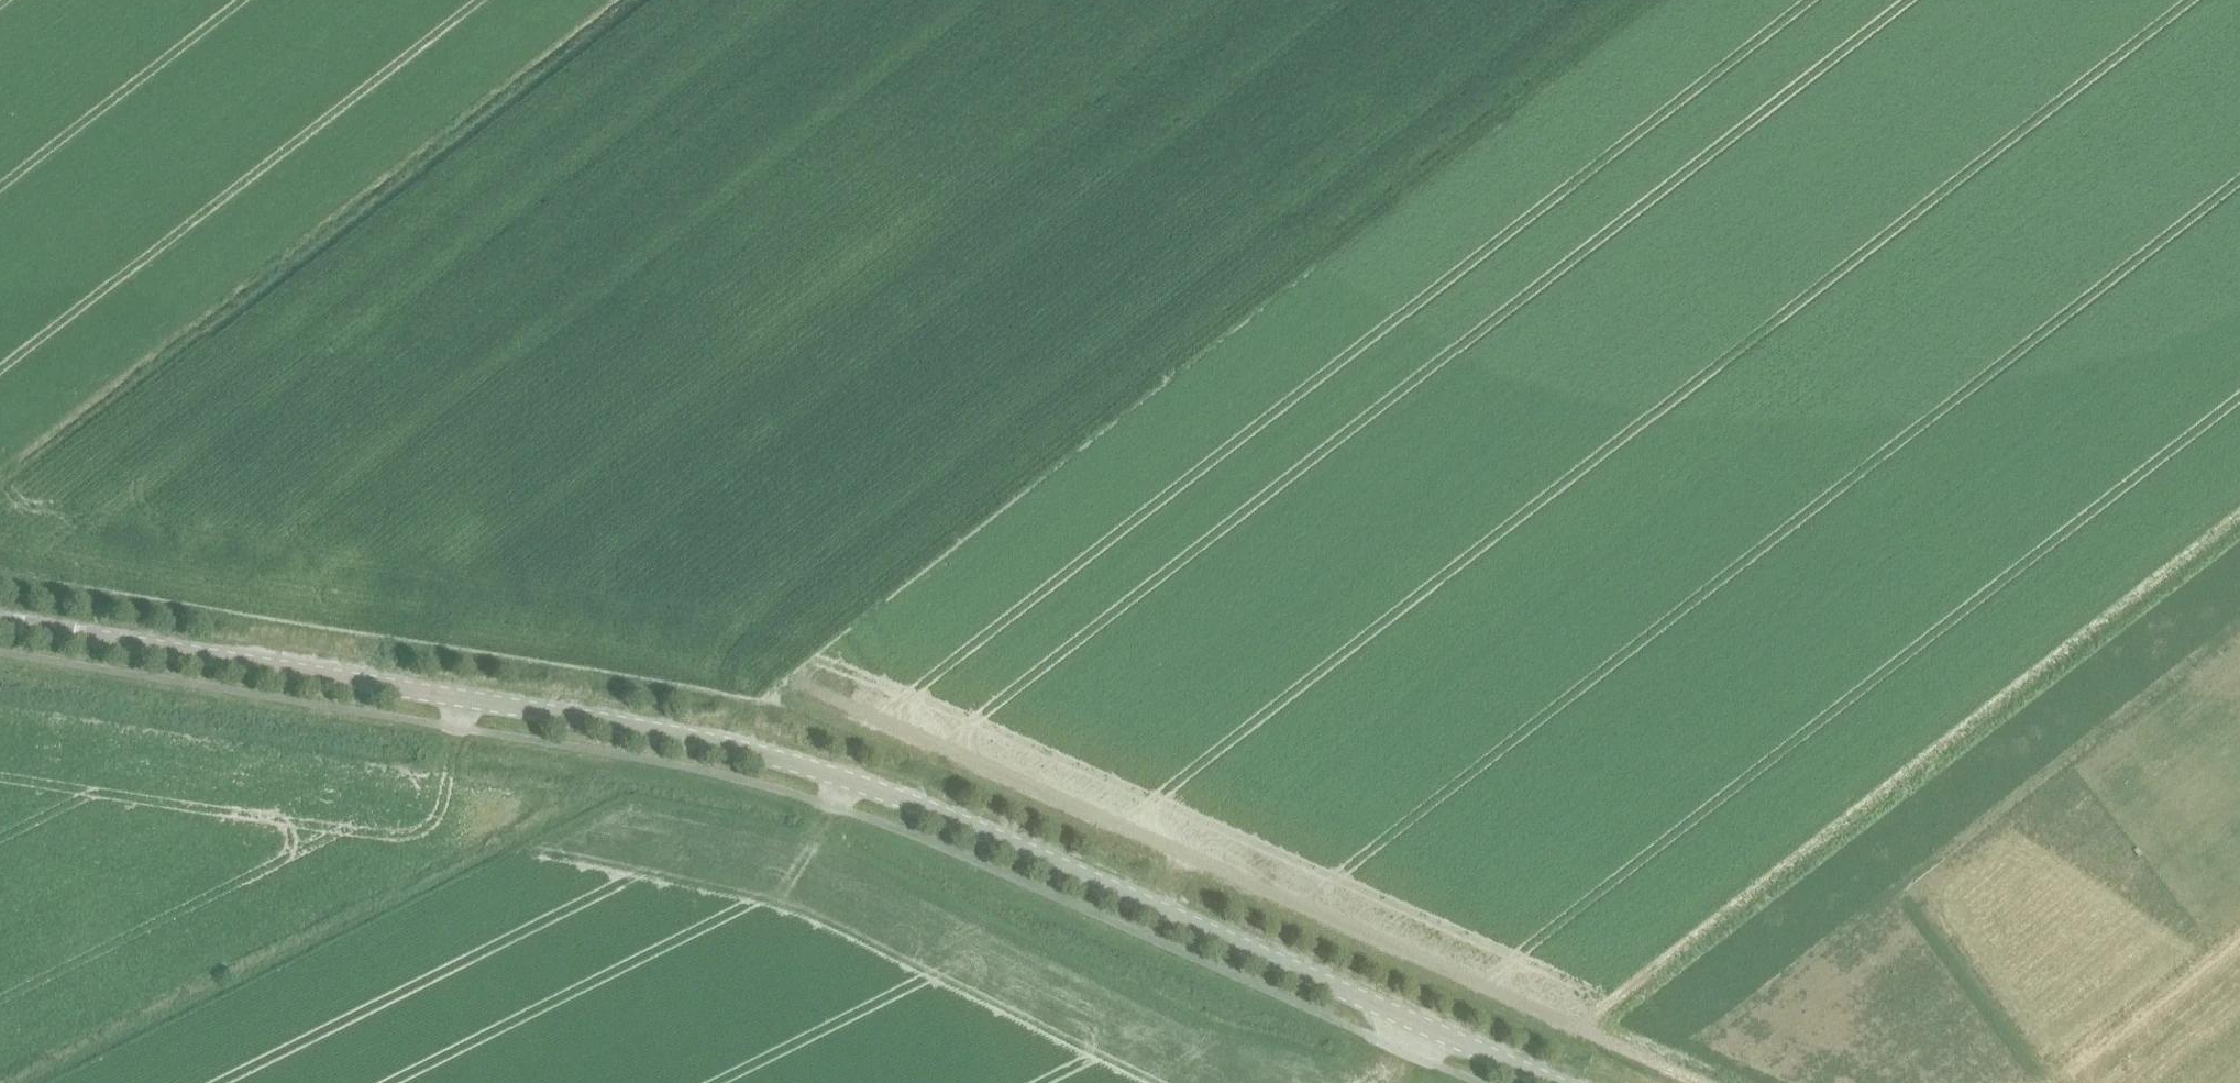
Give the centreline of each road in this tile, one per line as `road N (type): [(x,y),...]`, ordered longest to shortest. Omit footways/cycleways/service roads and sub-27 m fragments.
road 1 (tertiary): [(1549,1082),(956,821),(761,757),(655,732),(0,623)]

